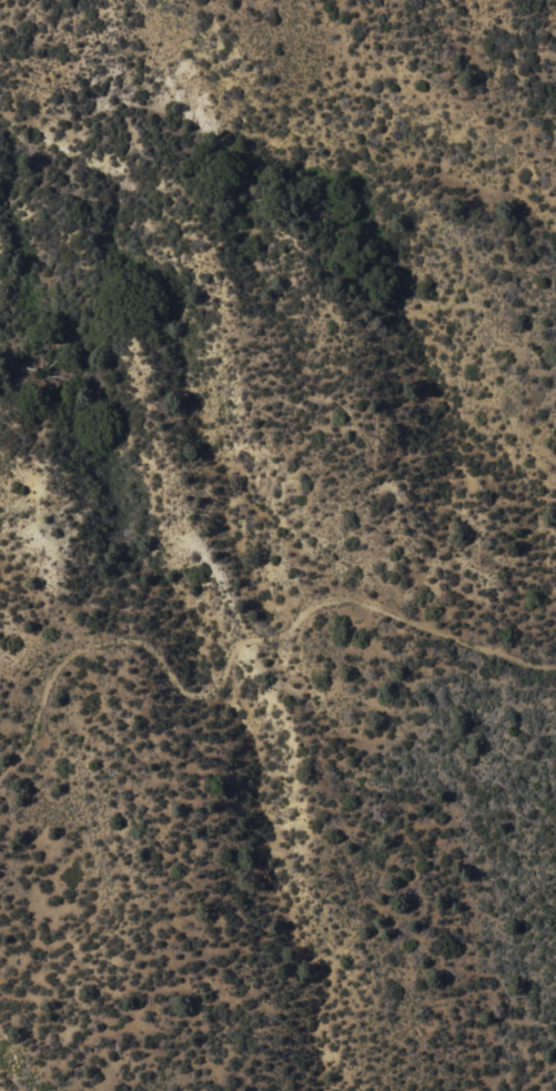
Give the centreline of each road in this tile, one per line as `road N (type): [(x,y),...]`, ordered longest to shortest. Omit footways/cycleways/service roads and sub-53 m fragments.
road 1 (track): [(555,655),(455,642),(393,607),(324,592),(294,619),(225,642),(203,686),(156,668),(143,642),(94,636),(0,764)]

